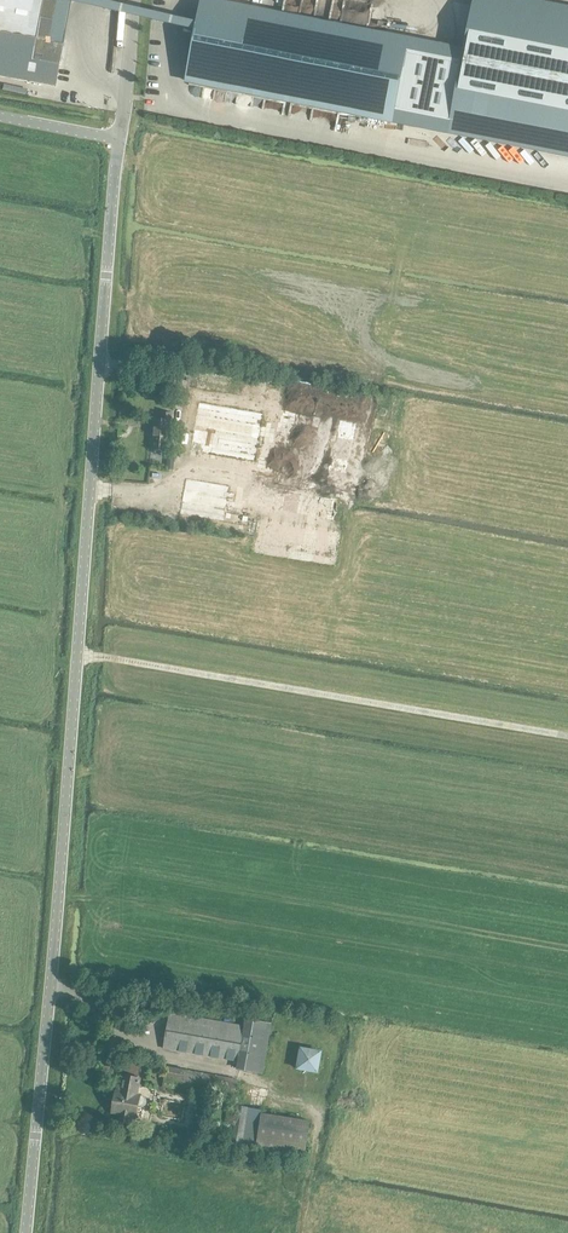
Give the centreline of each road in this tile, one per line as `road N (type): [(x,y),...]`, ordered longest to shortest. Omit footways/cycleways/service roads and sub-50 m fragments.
road 1 (unclassified): [(27,1232),(119,139)]
road 2 (track): [(77,655),(567,736)]
road 3 (unclassified): [(119,139),(133,0)]
road 4 (unclassified): [(119,139),(0,116)]

